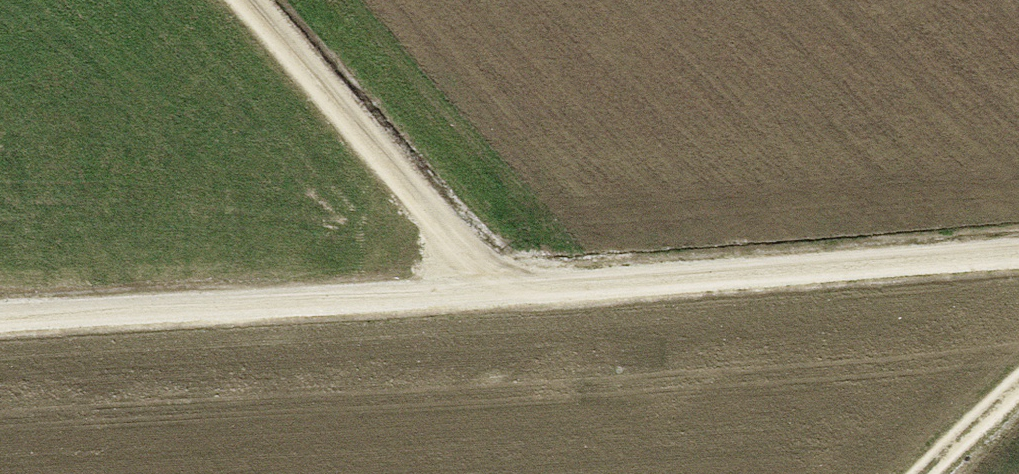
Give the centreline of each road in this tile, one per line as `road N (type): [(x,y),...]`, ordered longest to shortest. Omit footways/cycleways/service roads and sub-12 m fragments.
road 1 (track): [(0,318),(1018,251)]
road 2 (track): [(247,0),(513,286)]
road 3 (track): [(927,473),(1018,386)]

